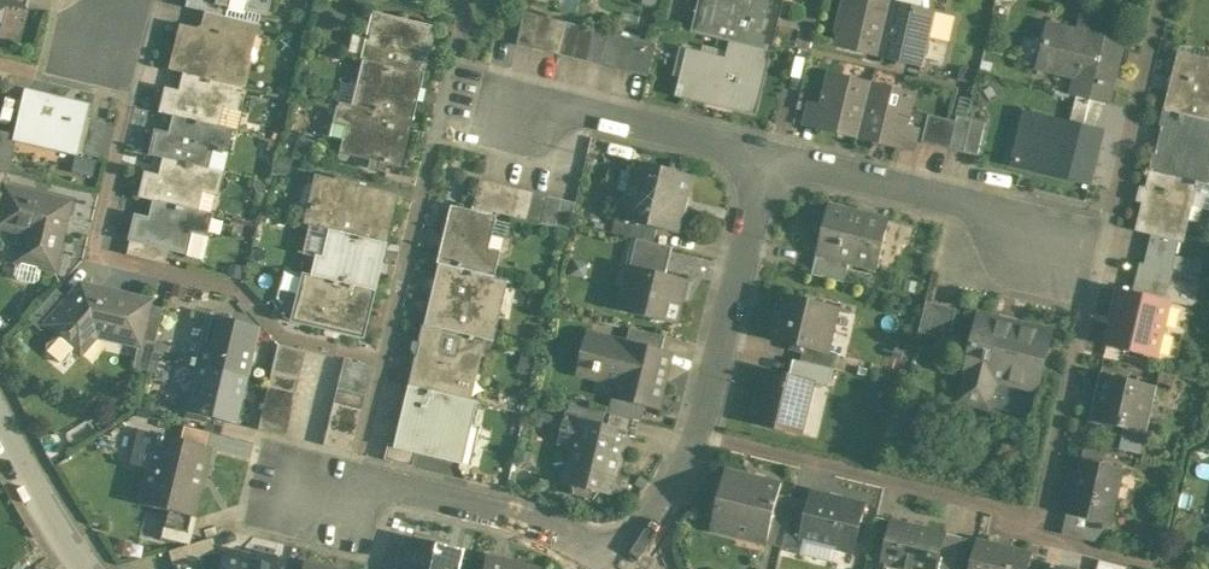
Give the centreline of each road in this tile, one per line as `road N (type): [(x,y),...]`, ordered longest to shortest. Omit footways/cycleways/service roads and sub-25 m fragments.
road 1 (residential): [(620,567),(701,435),(769,156)]
road 2 (residential): [(310,492),(399,485),(490,507),(541,522),(620,567)]
road 3 (residential): [(1038,248),(970,203),(769,156)]
road 4 (residential): [(769,156),(602,116),(526,118)]
road 5 (residential): [(85,568),(0,418)]

